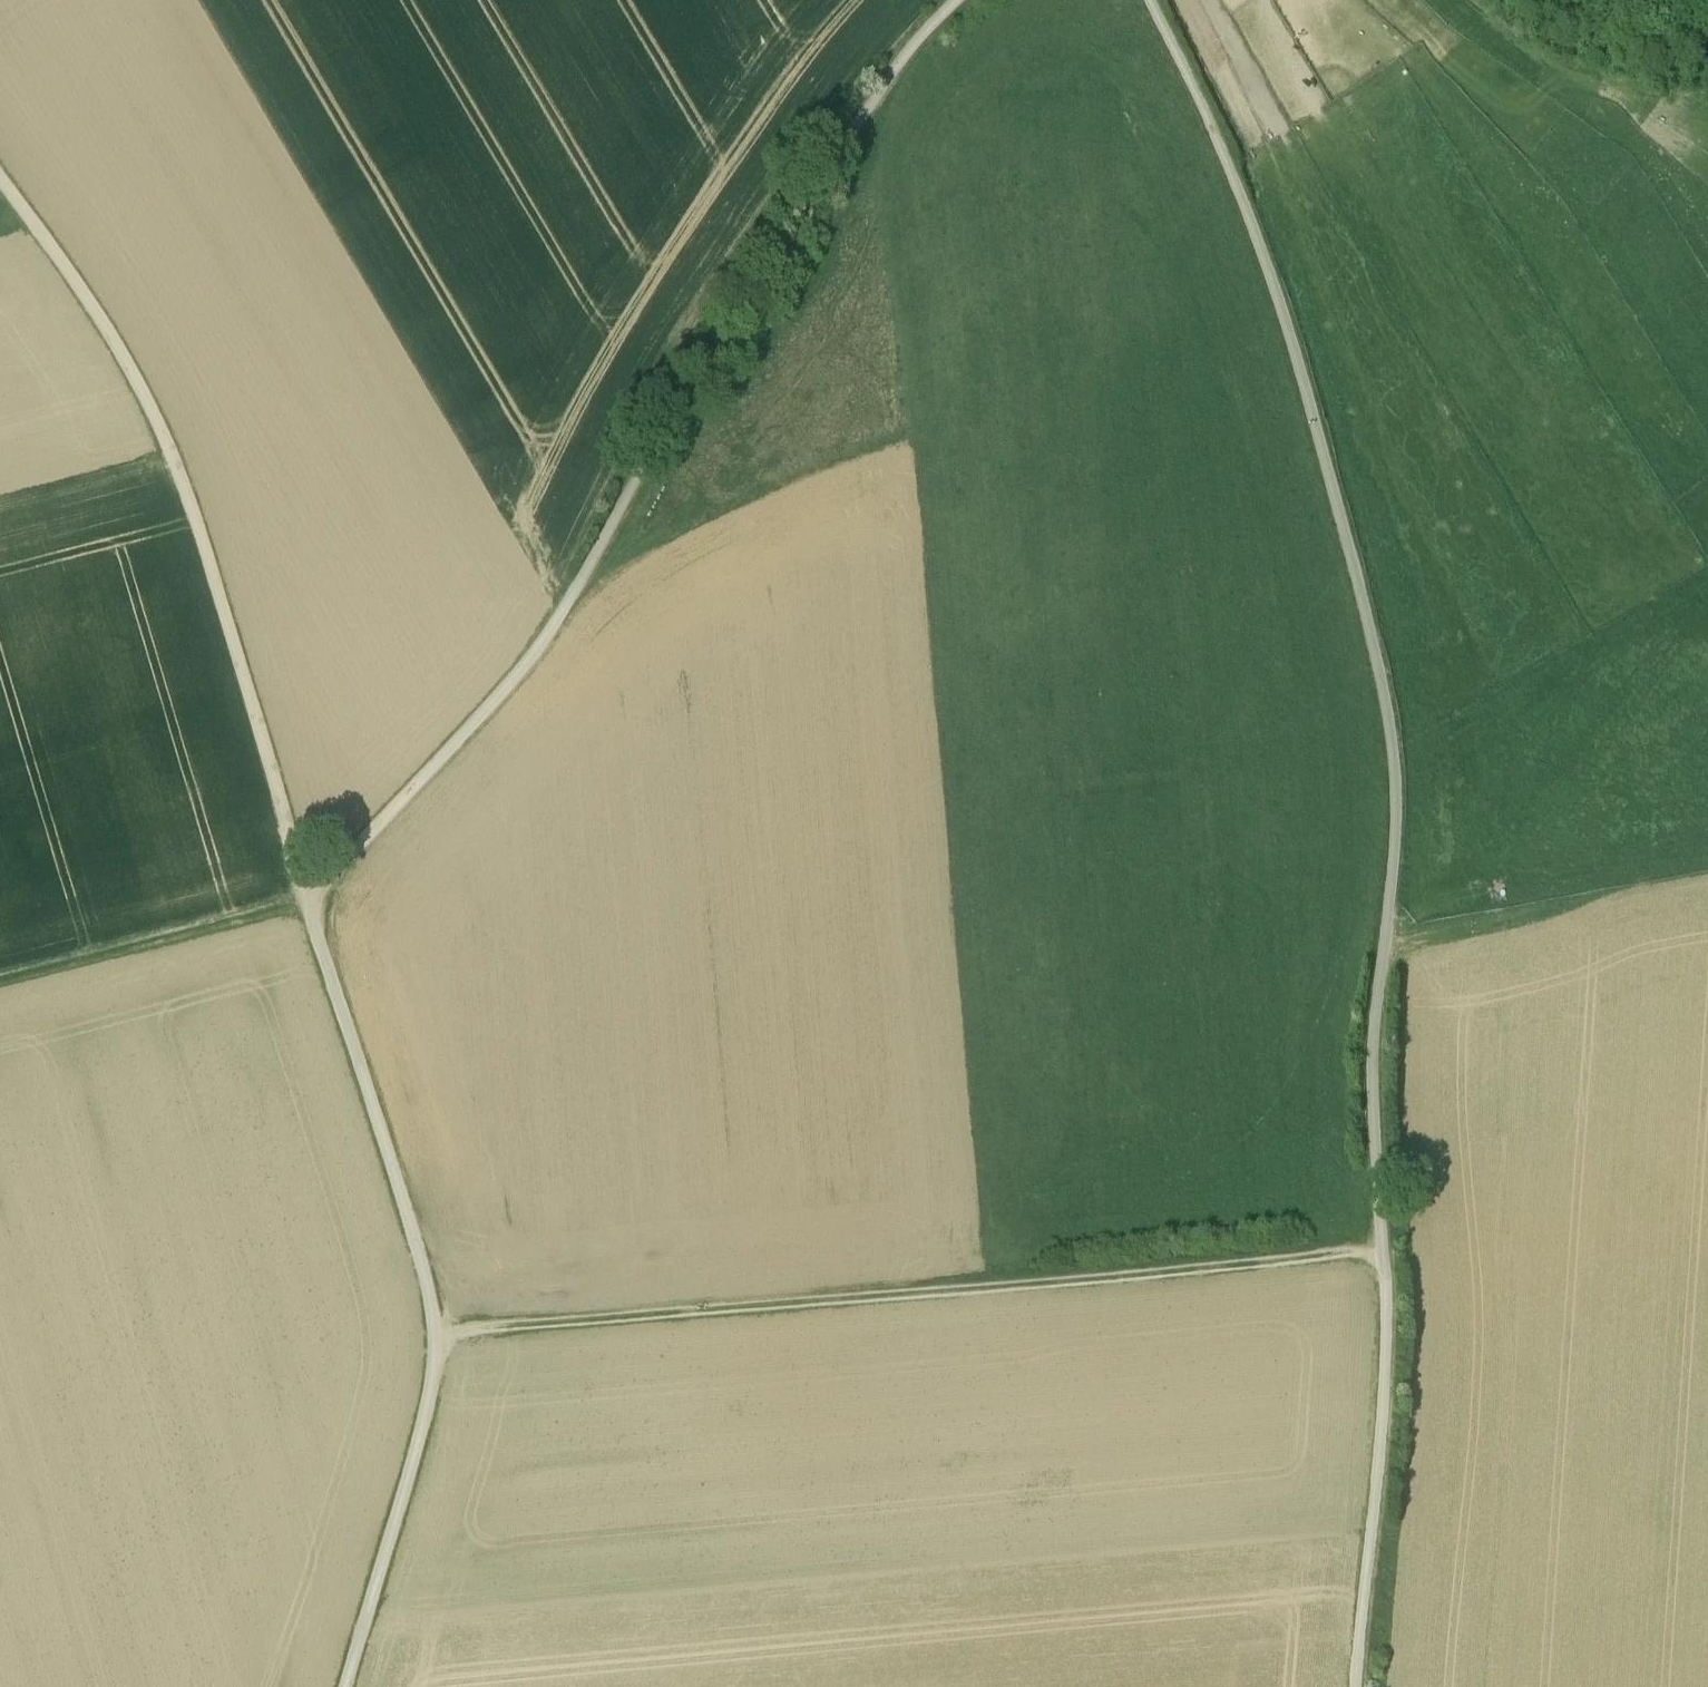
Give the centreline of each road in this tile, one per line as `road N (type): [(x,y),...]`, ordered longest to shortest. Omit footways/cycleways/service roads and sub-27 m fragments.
road 1 (unclassified): [(1359,1686),(1387,1360),(1379,1057),(1398,847),(1397,761),(1380,659),(1293,327),(1235,161),(1154,0)]
road 2 (track): [(958,0),(901,56),(827,178),(804,250),(691,399),(526,660),(311,899)]
road 3 (track): [(439,1327),(1158,1281),(1384,1247)]
road 4 (track): [(344,1686),(440,1346),(414,1220),(311,899)]
road 5 (track): [(311,899),(145,368),(0,176)]

